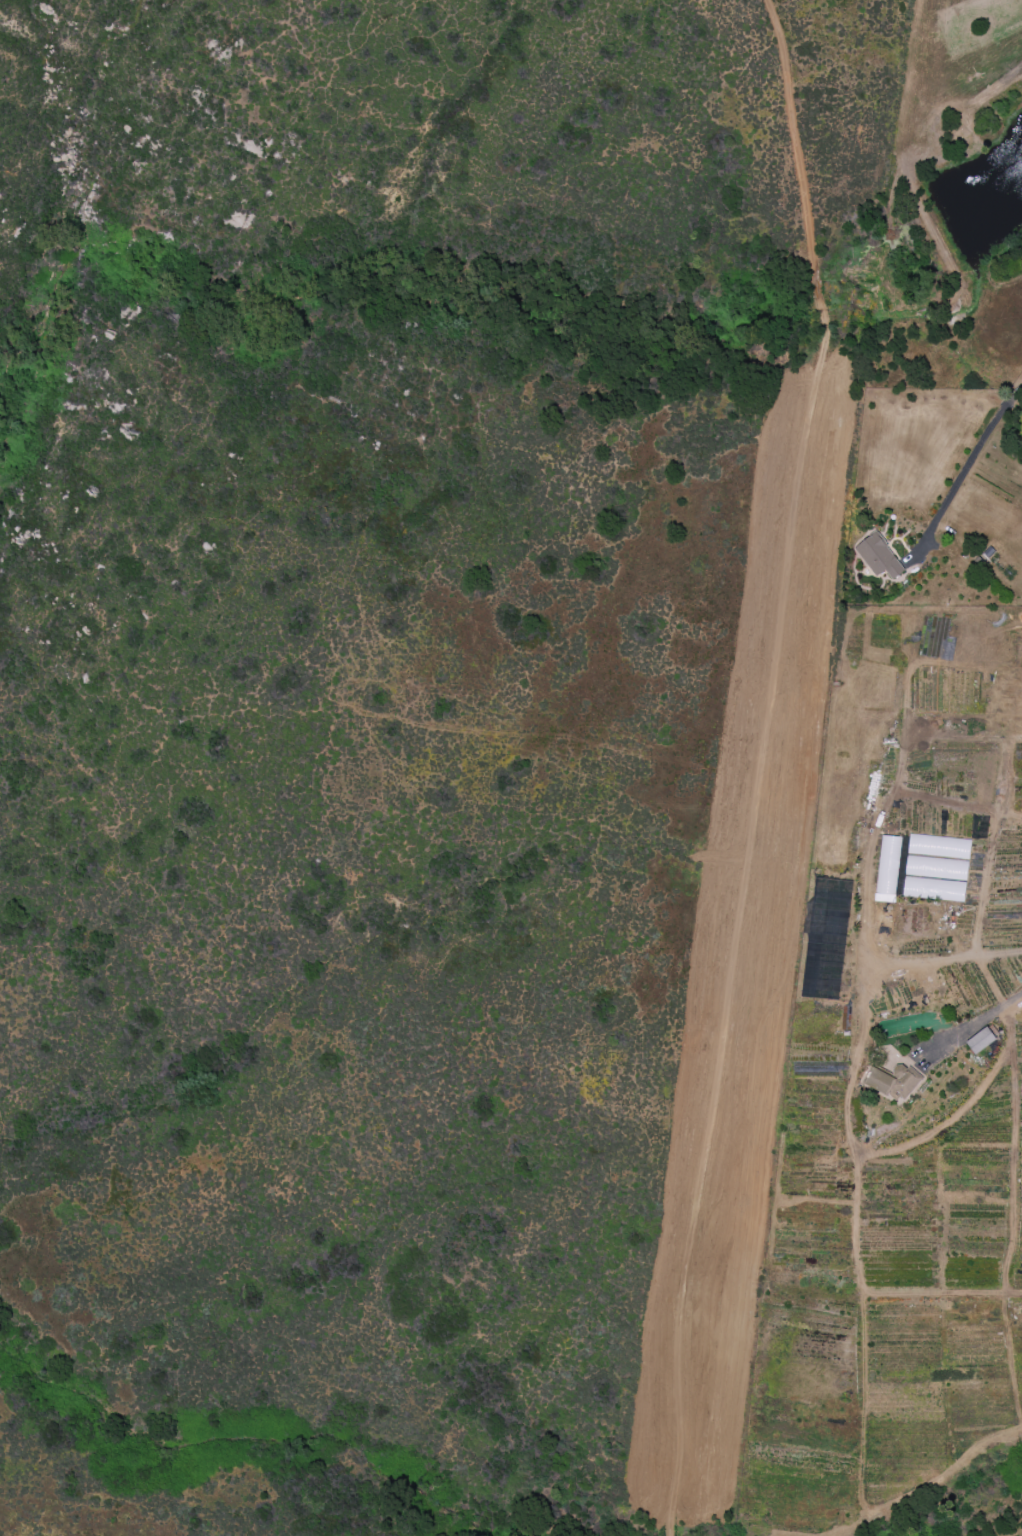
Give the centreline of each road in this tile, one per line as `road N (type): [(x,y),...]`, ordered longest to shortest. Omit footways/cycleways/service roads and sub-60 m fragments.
road 1 (residential): [(1012,389),(912,557)]

